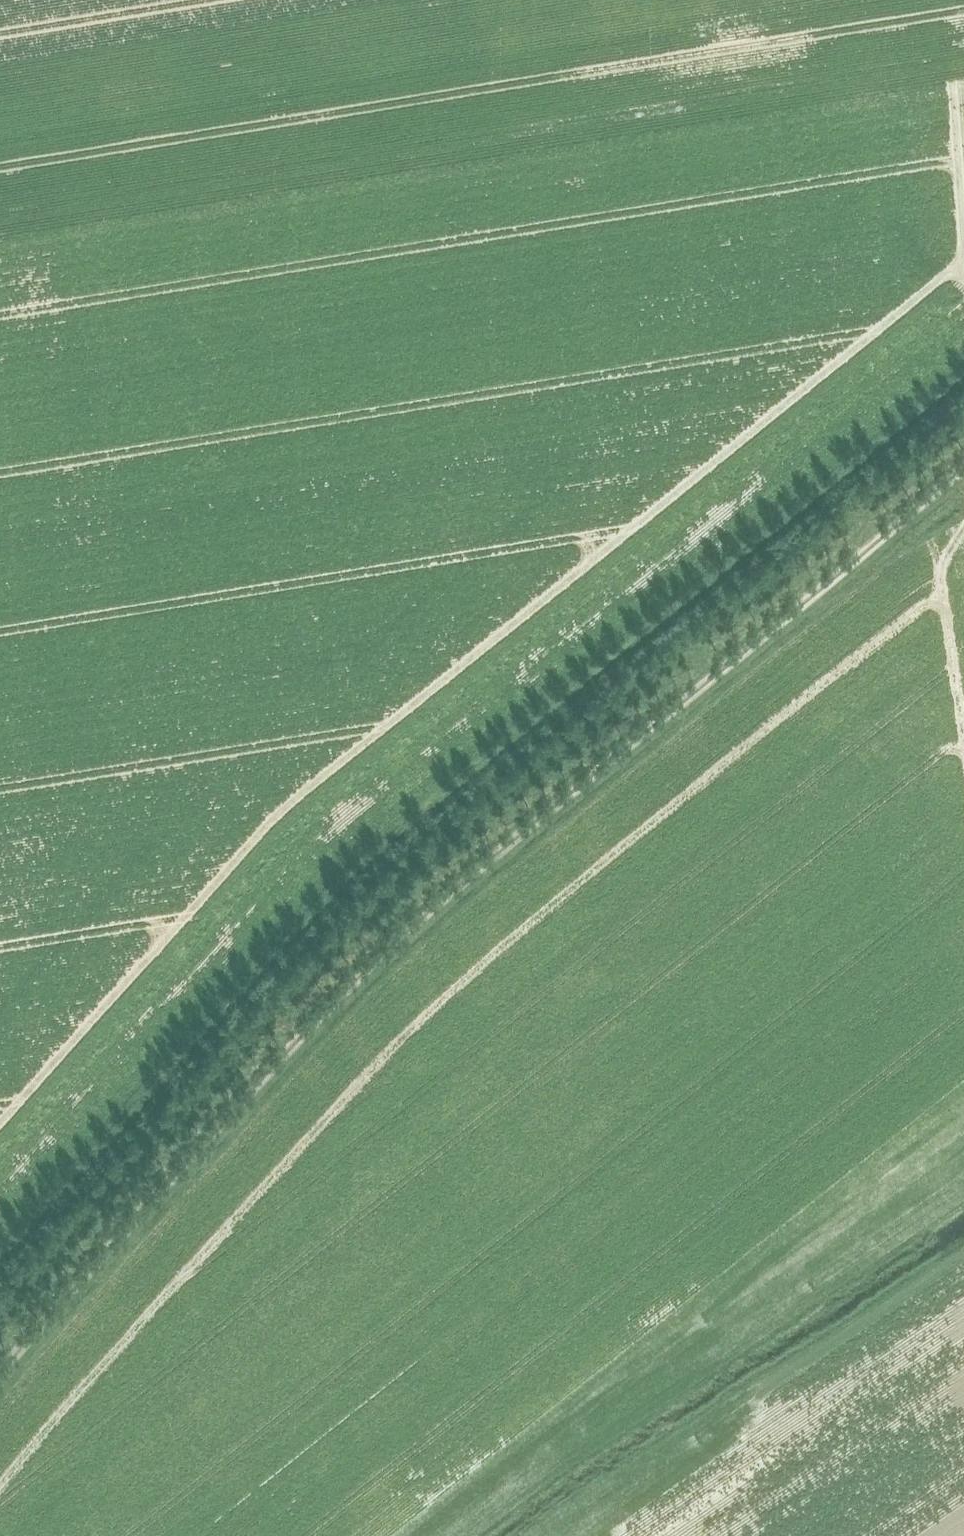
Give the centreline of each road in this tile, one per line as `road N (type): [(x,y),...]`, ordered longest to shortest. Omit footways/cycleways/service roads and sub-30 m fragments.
road 1 (track): [(963,466),(427,917),(145,1199),(0,1375)]

